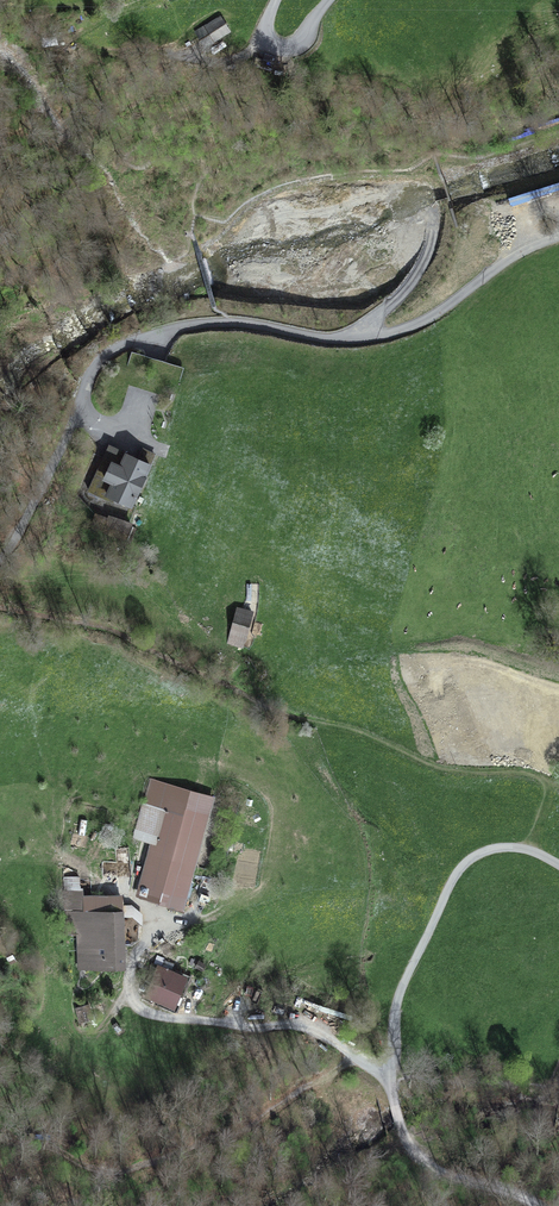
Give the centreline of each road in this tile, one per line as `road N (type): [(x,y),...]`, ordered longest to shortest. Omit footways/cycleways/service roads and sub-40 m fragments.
road 1 (unclassified): [(558,235),(501,263),(437,313),(386,336),(318,339),(229,323),(181,328),(109,352),(88,378),(46,479)]
road 2 (track): [(0,1129),(137,1162),(355,1054)]
road 3 (unclassified): [(558,865),(531,850),(499,847),(455,873),(401,991),(394,1102)]
road 4 (track): [(150,0),(75,33),(73,43),(221,60),(274,45)]
road 5 (track): [(394,1102),(403,1134),(433,1165),(541,1205)]
road 6 (track): [(360,339),(414,279),(433,225)]
road 7 (unclassified): [(329,0),(300,40),(281,47),(266,30),(276,0)]

